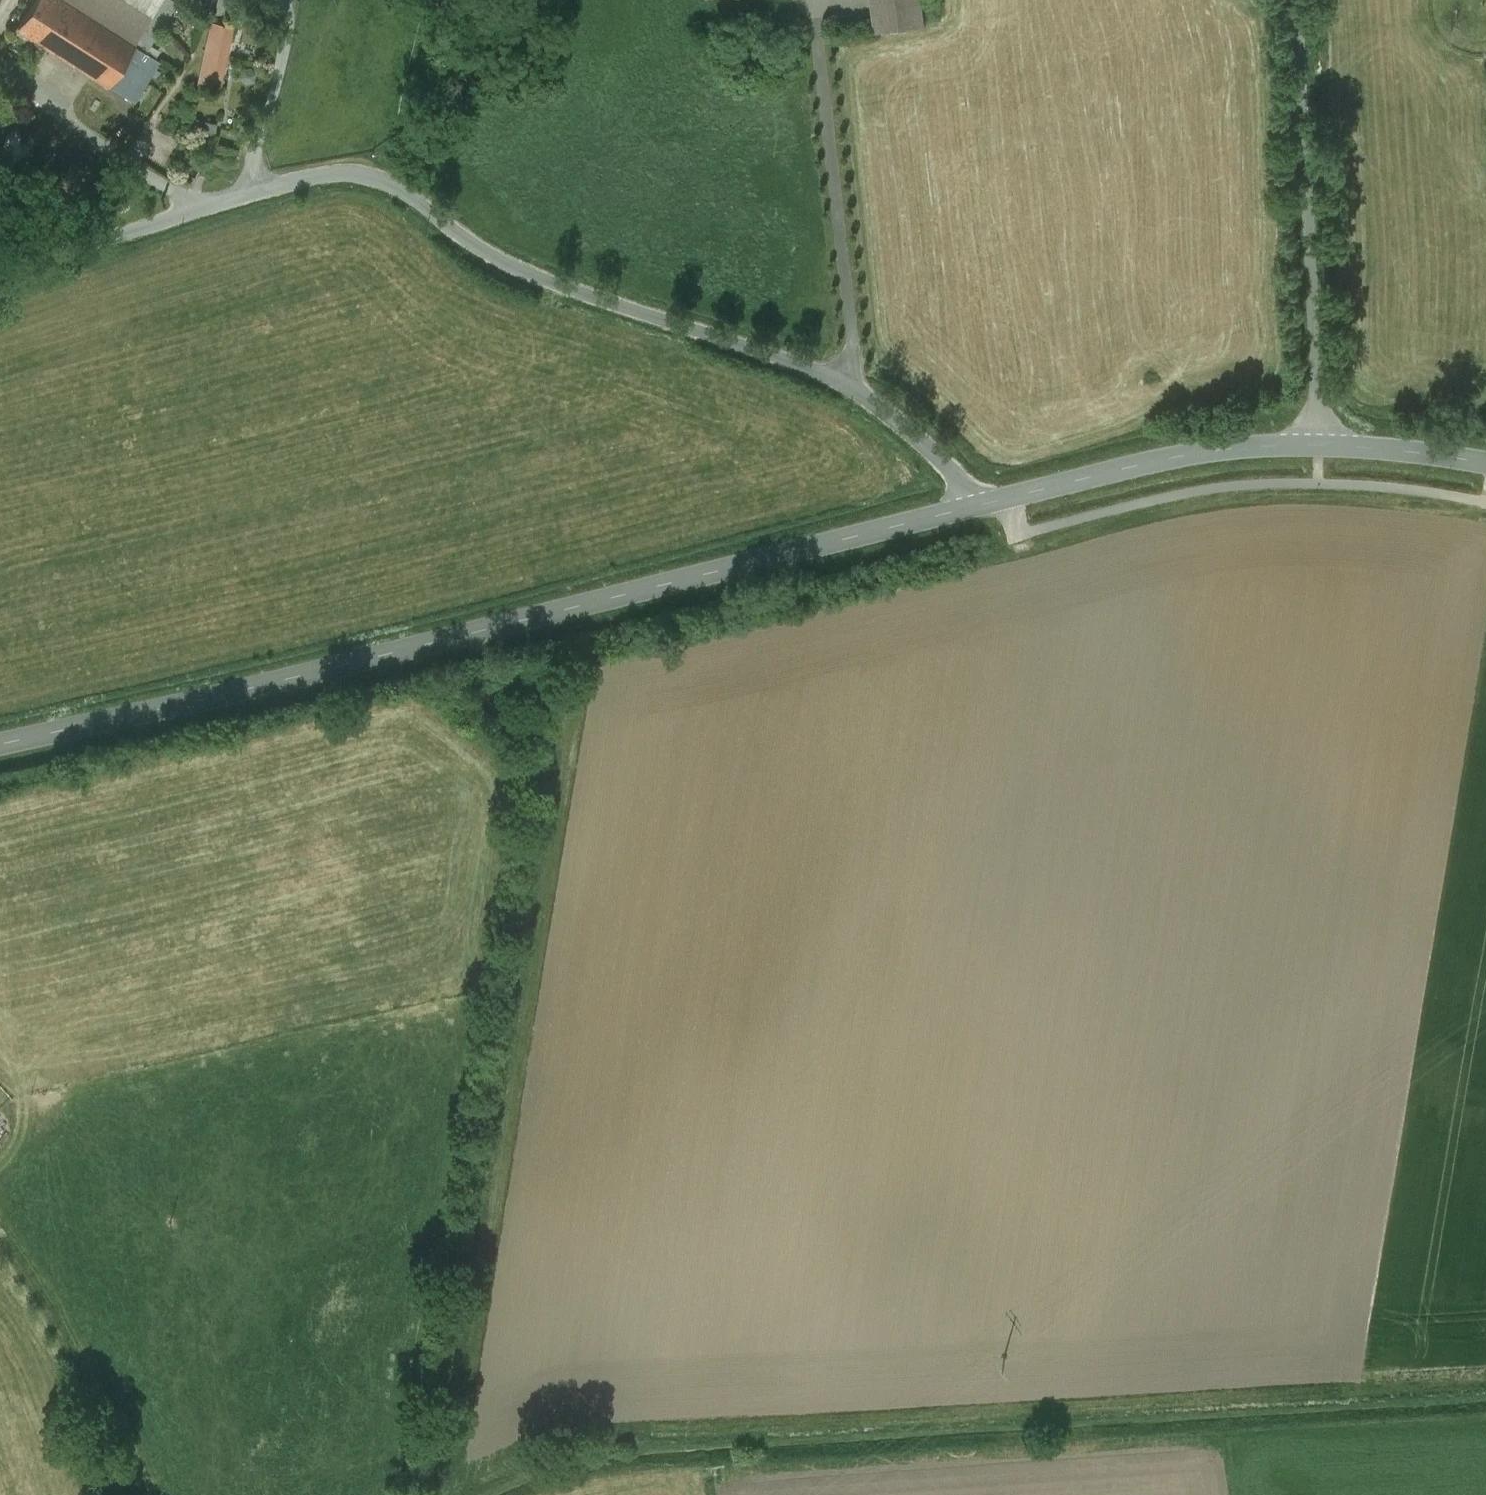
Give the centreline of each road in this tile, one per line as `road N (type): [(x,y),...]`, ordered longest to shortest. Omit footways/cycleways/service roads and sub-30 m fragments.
road 1 (unclassified): [(978,504),(922,442),(843,382),(530,273),(367,175),(303,179),(0,273)]
road 2 (tertiary): [(0,743),(978,504)]
road 3 (unclassified): [(1319,444),(1296,0)]
road 4 (tertiary): [(978,504),(1173,457),(1319,444)]
road 5 (tertiary): [(1319,444),(1485,463)]

